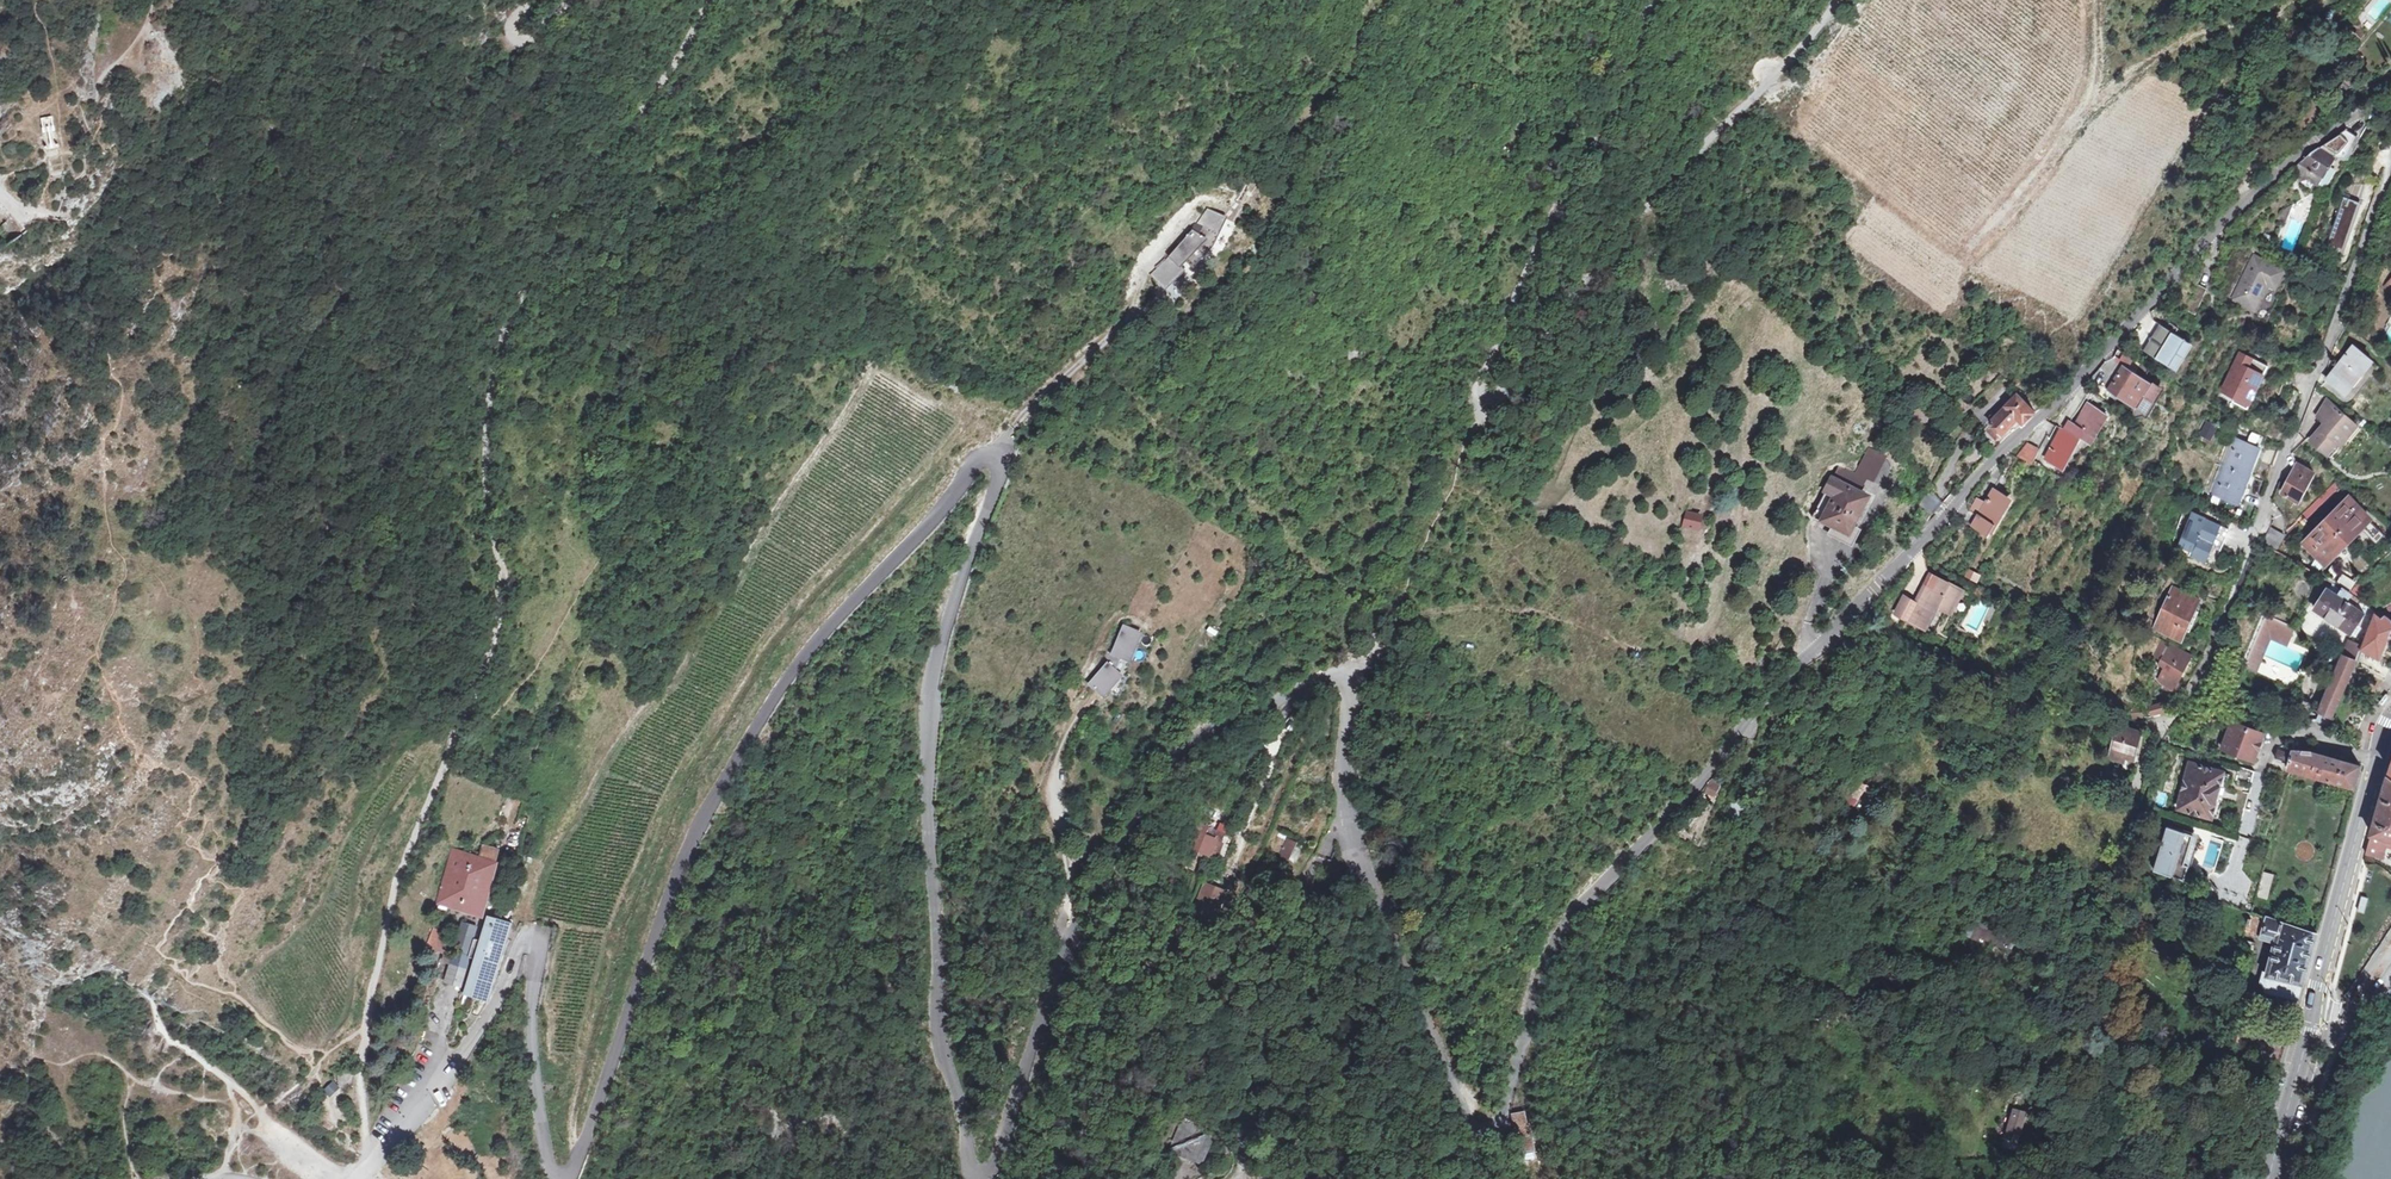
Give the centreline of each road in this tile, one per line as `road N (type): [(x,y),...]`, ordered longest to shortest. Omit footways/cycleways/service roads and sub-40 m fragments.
road 1 (unclassified): [(2242,203),(1595,889),(1545,970),(1501,1122),(1476,1120),(1466,1107),(1367,874),(1346,773),(1351,688),(1341,678),(1325,679),(1211,728),(1152,783),(1075,935),(1005,1145),(995,1165),(979,1160),(949,1031),(933,908),(927,738),(946,626),(1004,472),(1000,454),(988,452),(771,702),(701,822),(571,1172),(553,1170),(547,1159),(531,1020),(539,951),(532,936),(447,1070),(367,1165)]
road 2 (track): [(367,1165),(361,1058),(395,881),(496,627),(501,575),(486,479),(500,343),(559,215),(659,84),(708,0)]
road 3 (residential): [(2152,767),(2165,719),(2232,587),(2390,163)]
road 4 (track): [(1493,396),(1696,150),(1838,0)]
road 5 (track): [(1652,0),(1482,382),(1493,396)]
road 6 (track): [(1257,191),(1214,256),(1032,402),(1000,454)]
road 7 (secondary): [(2313,1013),(2377,760)]
road 8 (track): [(1136,668),(1126,708),(1097,762),(1095,839),(1069,894)]
road 9 (residential): [(2377,760),(2303,740),(2277,743),(2246,838)]
road 10 (residential): [(2390,83),(2242,203)]
road 11 (secondary): [(2265,1178),(2313,1013)]
road 12 (track): [(579,0),(529,44),(496,59),(506,28),(528,0)]

